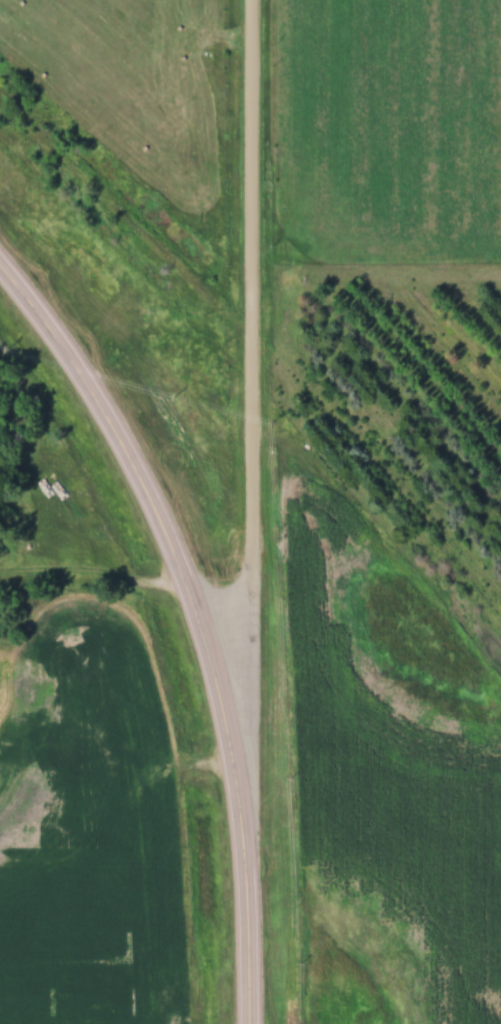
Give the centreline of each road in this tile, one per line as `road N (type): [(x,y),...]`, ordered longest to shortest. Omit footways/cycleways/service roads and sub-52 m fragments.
road 1 (residential): [(250,890),(249,0)]
road 2 (primary): [(252,1023),(239,779),(190,589),(66,338),(0,248)]

